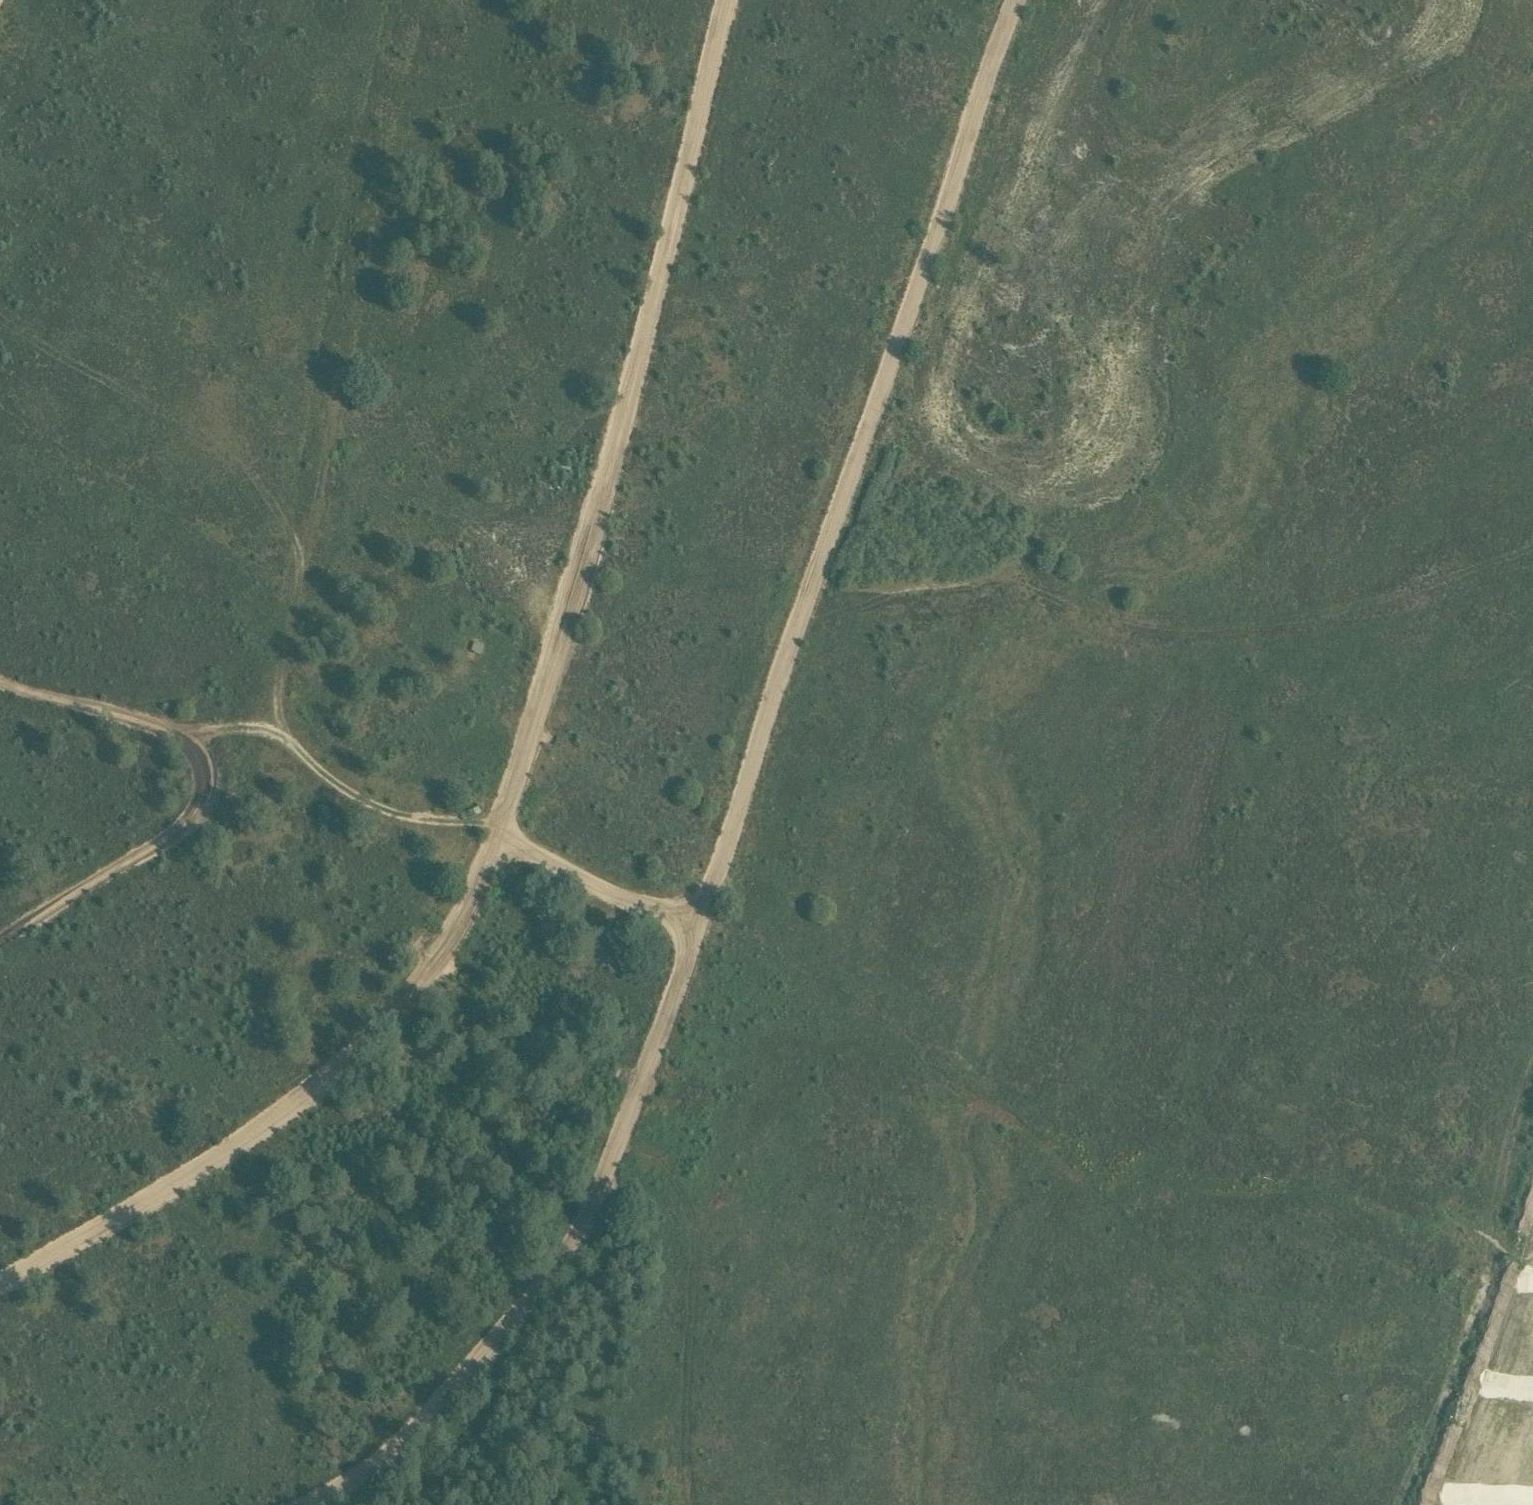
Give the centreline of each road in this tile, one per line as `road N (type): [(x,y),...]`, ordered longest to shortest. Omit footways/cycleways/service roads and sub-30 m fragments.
road 1 (track): [(1019,0),(619,1153),(550,1286),(447,1406),(318,1504)]
road 2 (track): [(730,0),(520,782),(474,902),(374,1045),(223,1162),(0,1280)]
road 3 (track): [(185,739),(254,726),(285,736),(326,775),(383,810),(484,823),(620,897),(699,928)]
road 4 (track): [(0,941),(177,834),(201,807),(207,780),(199,754),(179,734),(0,683)]

